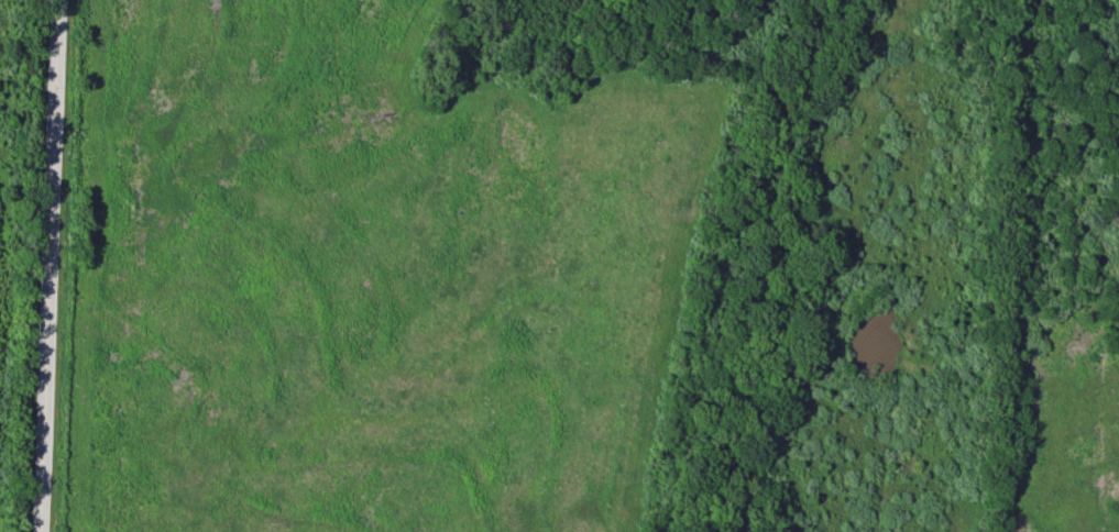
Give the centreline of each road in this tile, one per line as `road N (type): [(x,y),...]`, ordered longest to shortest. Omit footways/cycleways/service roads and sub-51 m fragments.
road 1 (residential): [(61,0),(39,531)]

